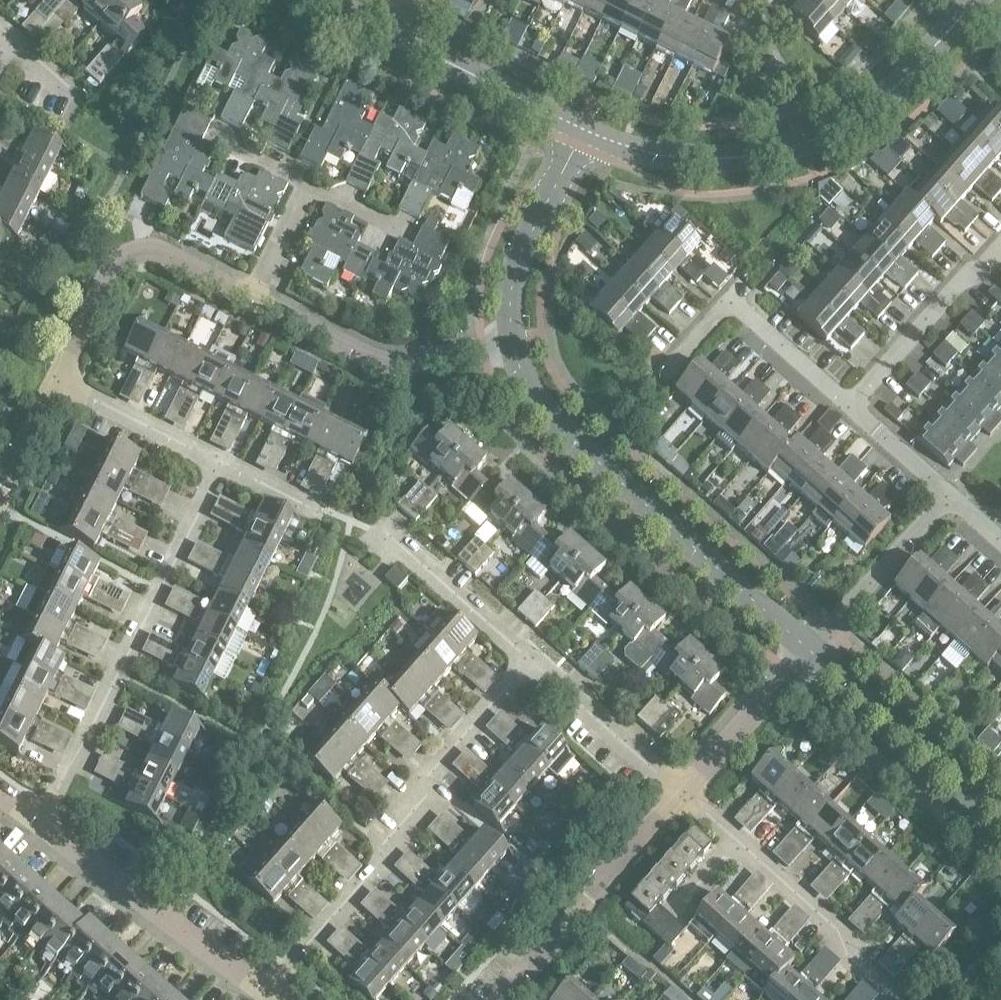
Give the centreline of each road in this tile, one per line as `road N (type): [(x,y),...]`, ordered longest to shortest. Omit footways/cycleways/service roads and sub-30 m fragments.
road 1 (tertiary): [(588,131),(680,157),(795,144),(879,101),(976,0)]
road 2 (residential): [(265,993),(384,855),(383,844),(427,795),(430,775),(530,659)]
road 3 (tertiary): [(809,649),(558,426),(528,385),(512,343)]
road 4 (residential): [(39,821),(224,463)]
road 5 (residential): [(39,821),(265,993)]
road 6 (residential): [(58,381),(113,271),(134,254),(178,256),(256,295)]
road 7 (residential): [(500,999),(683,793)]
road 8 (residential): [(256,295),(396,361),(512,343)]
road 9 (tertiary): [(1000,822),(809,649)]
road 10 (residential): [(849,409),(724,303),(663,367)]
road 11 (tertiary): [(512,343),(515,270),(588,131)]
road 12 (residential): [(898,996),(737,839)]
road 13 (residential): [(849,409),(1000,243)]
road 14 (tertiary): [(390,34),(588,131)]
road 15 (residential): [(809,649),(947,496)]
road 16 (residential): [(530,659),(377,524)]
road 17 (residential): [(683,793),(530,659)]
road 18 (residential): [(683,793),(809,649)]
road 19 (residential): [(224,463),(58,381)]
road 20 (residential): [(947,496),(849,409)]
road 21 (residential): [(0,494),(58,381)]

